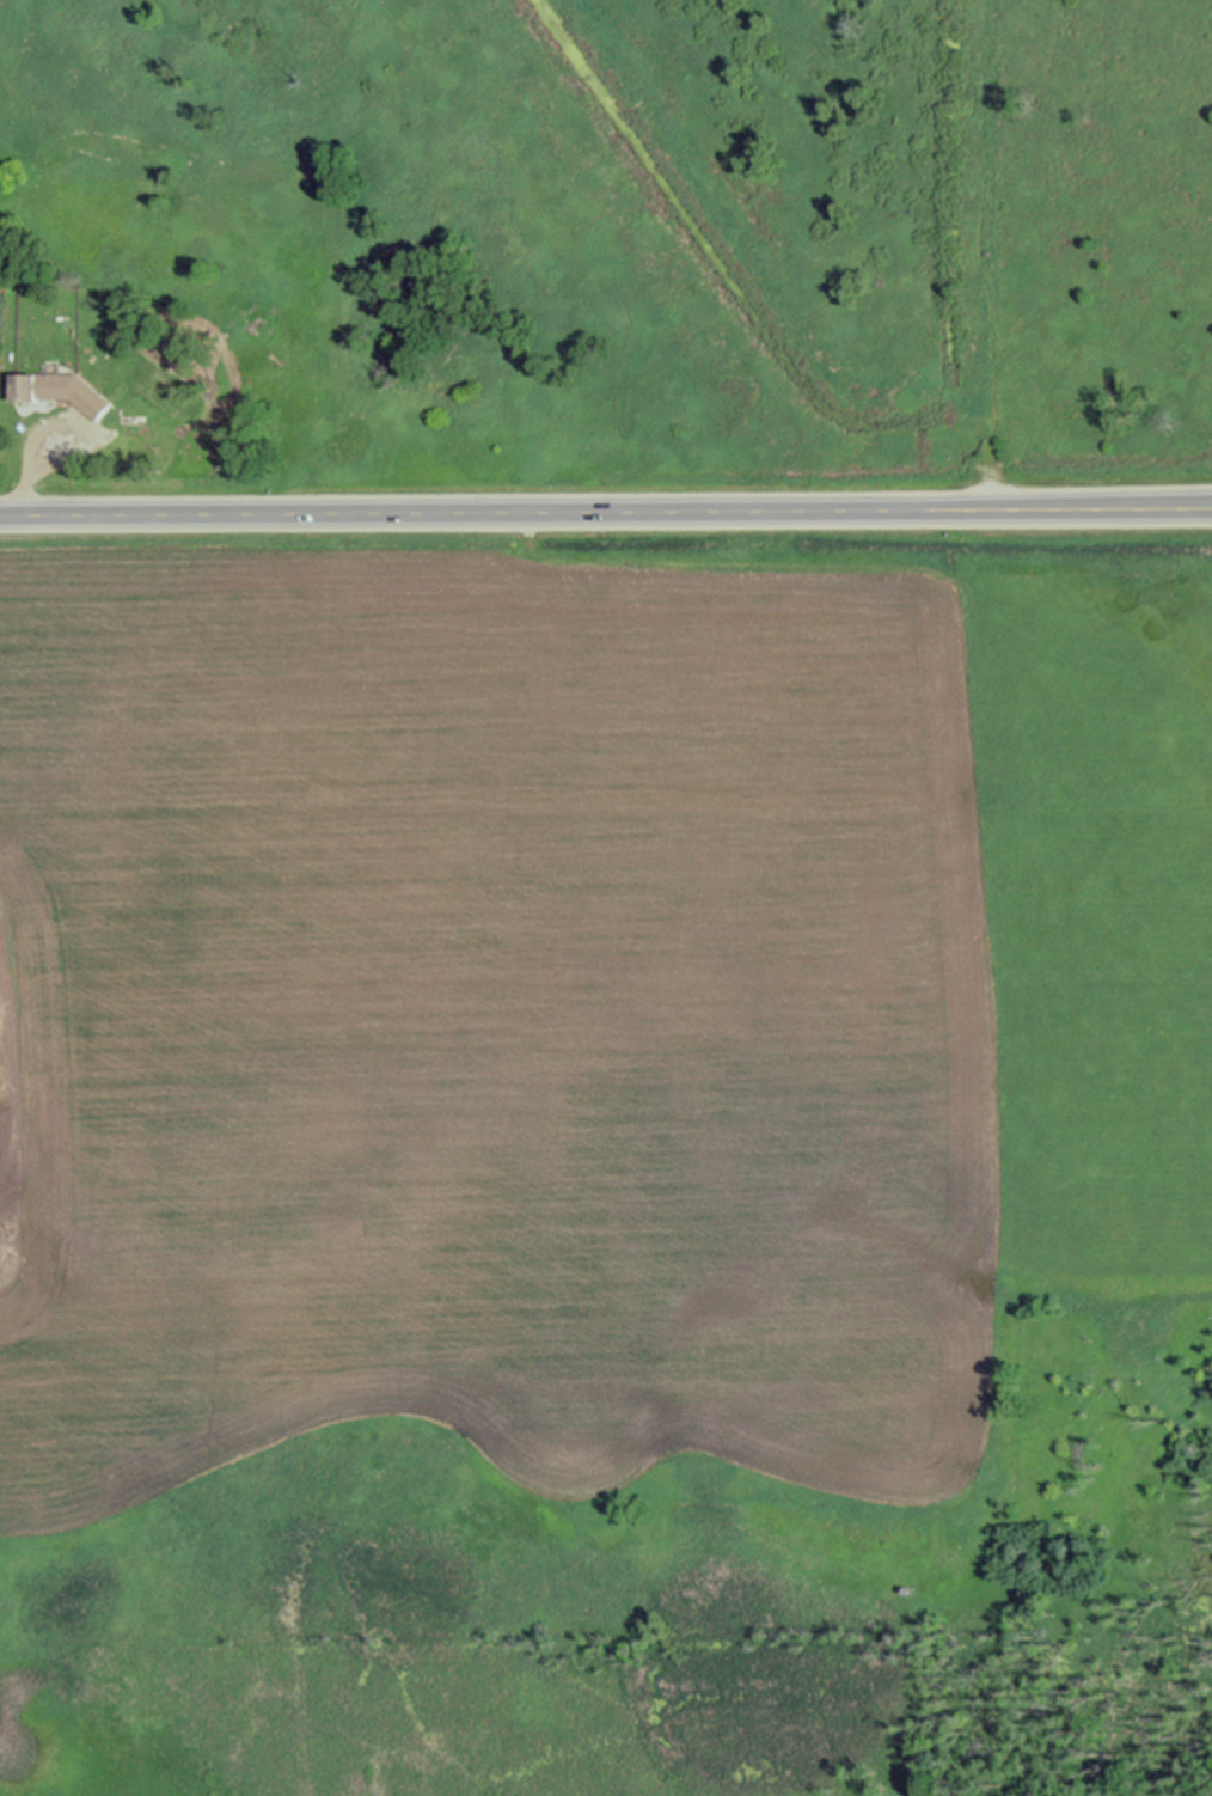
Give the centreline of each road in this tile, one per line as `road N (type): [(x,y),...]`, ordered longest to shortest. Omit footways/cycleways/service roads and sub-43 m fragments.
road 1 (primary): [(1211,511),(0,517)]

